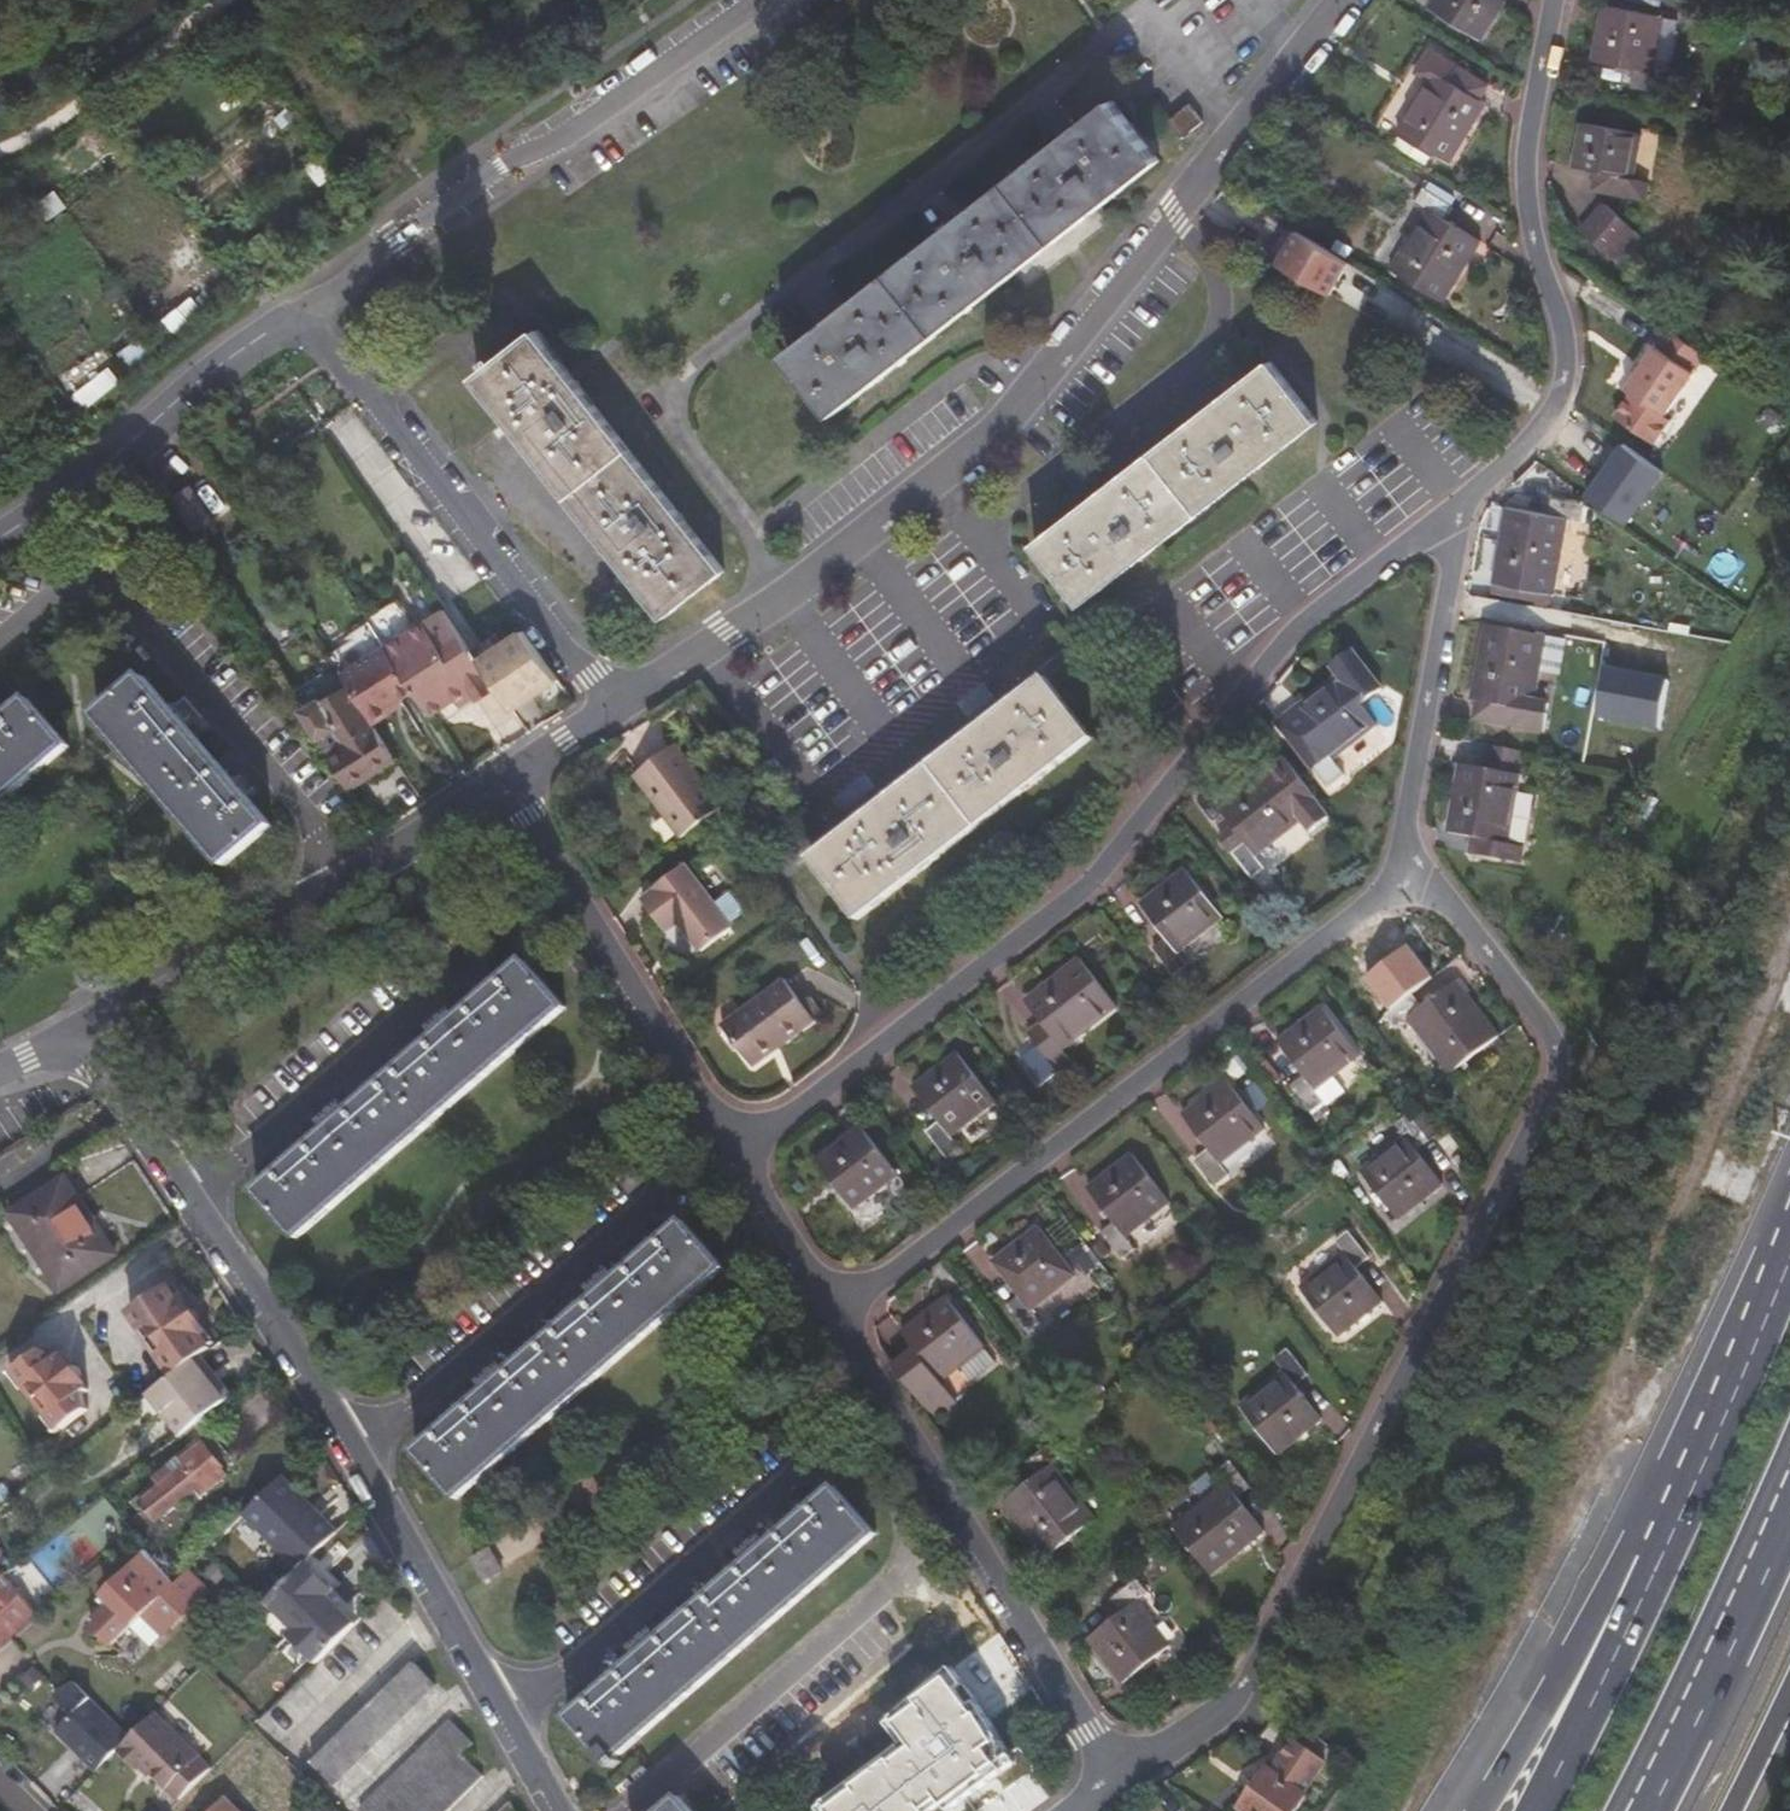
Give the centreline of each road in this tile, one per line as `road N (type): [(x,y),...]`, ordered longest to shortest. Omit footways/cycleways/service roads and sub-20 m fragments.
road 1 (residential): [(1400,855),(1545,1030),(1550,1097),(1237,1709),(1120,1783)]
road 2 (residential): [(1345,0),(1234,131),(1139,266),(988,437),(858,546),(612,704)]
road 3 (residential): [(1438,531),(1299,635),(1074,908),(738,1162)]
road 4 (residential): [(84,1032),(358,1459),(555,1810)]
road 5 (residential): [(1400,855),(1383,898),(837,1316)]
road 6 (residential): [(1551,0),(1517,169),(1522,246),(1554,344),(1556,402),(1528,449),(1438,531)]
road 7 (residential): [(766,0),(530,158),(498,170),(300,317)]
road 8 (residential): [(837,1316),(1120,1783)]
road 9 (residential): [(300,317),(612,704)]
road 10 (residential): [(84,1032),(501,779)]
road 11 (residential): [(501,779),(738,1162)]
road 12 (residential): [(300,317),(225,360),(75,489),(0,531)]
road 13 (motorway): [(1640,1810),(1789,1496)]
road 14 (motorway): [(1669,1535),(1630,1543),(1480,1810)]
road 15 (residential): [(1438,531),(1445,580),(1400,855)]
road 16 (motorway): [(1789,1250),(1669,1535)]
road 17 (motorway): [(1669,1535),(1535,1810)]
road 18 (residential): [(738,1162),(837,1316)]
road 19 (residential): [(612,704),(501,779)]
road 20 (motorway): [(1733,1810),(1789,1696)]

